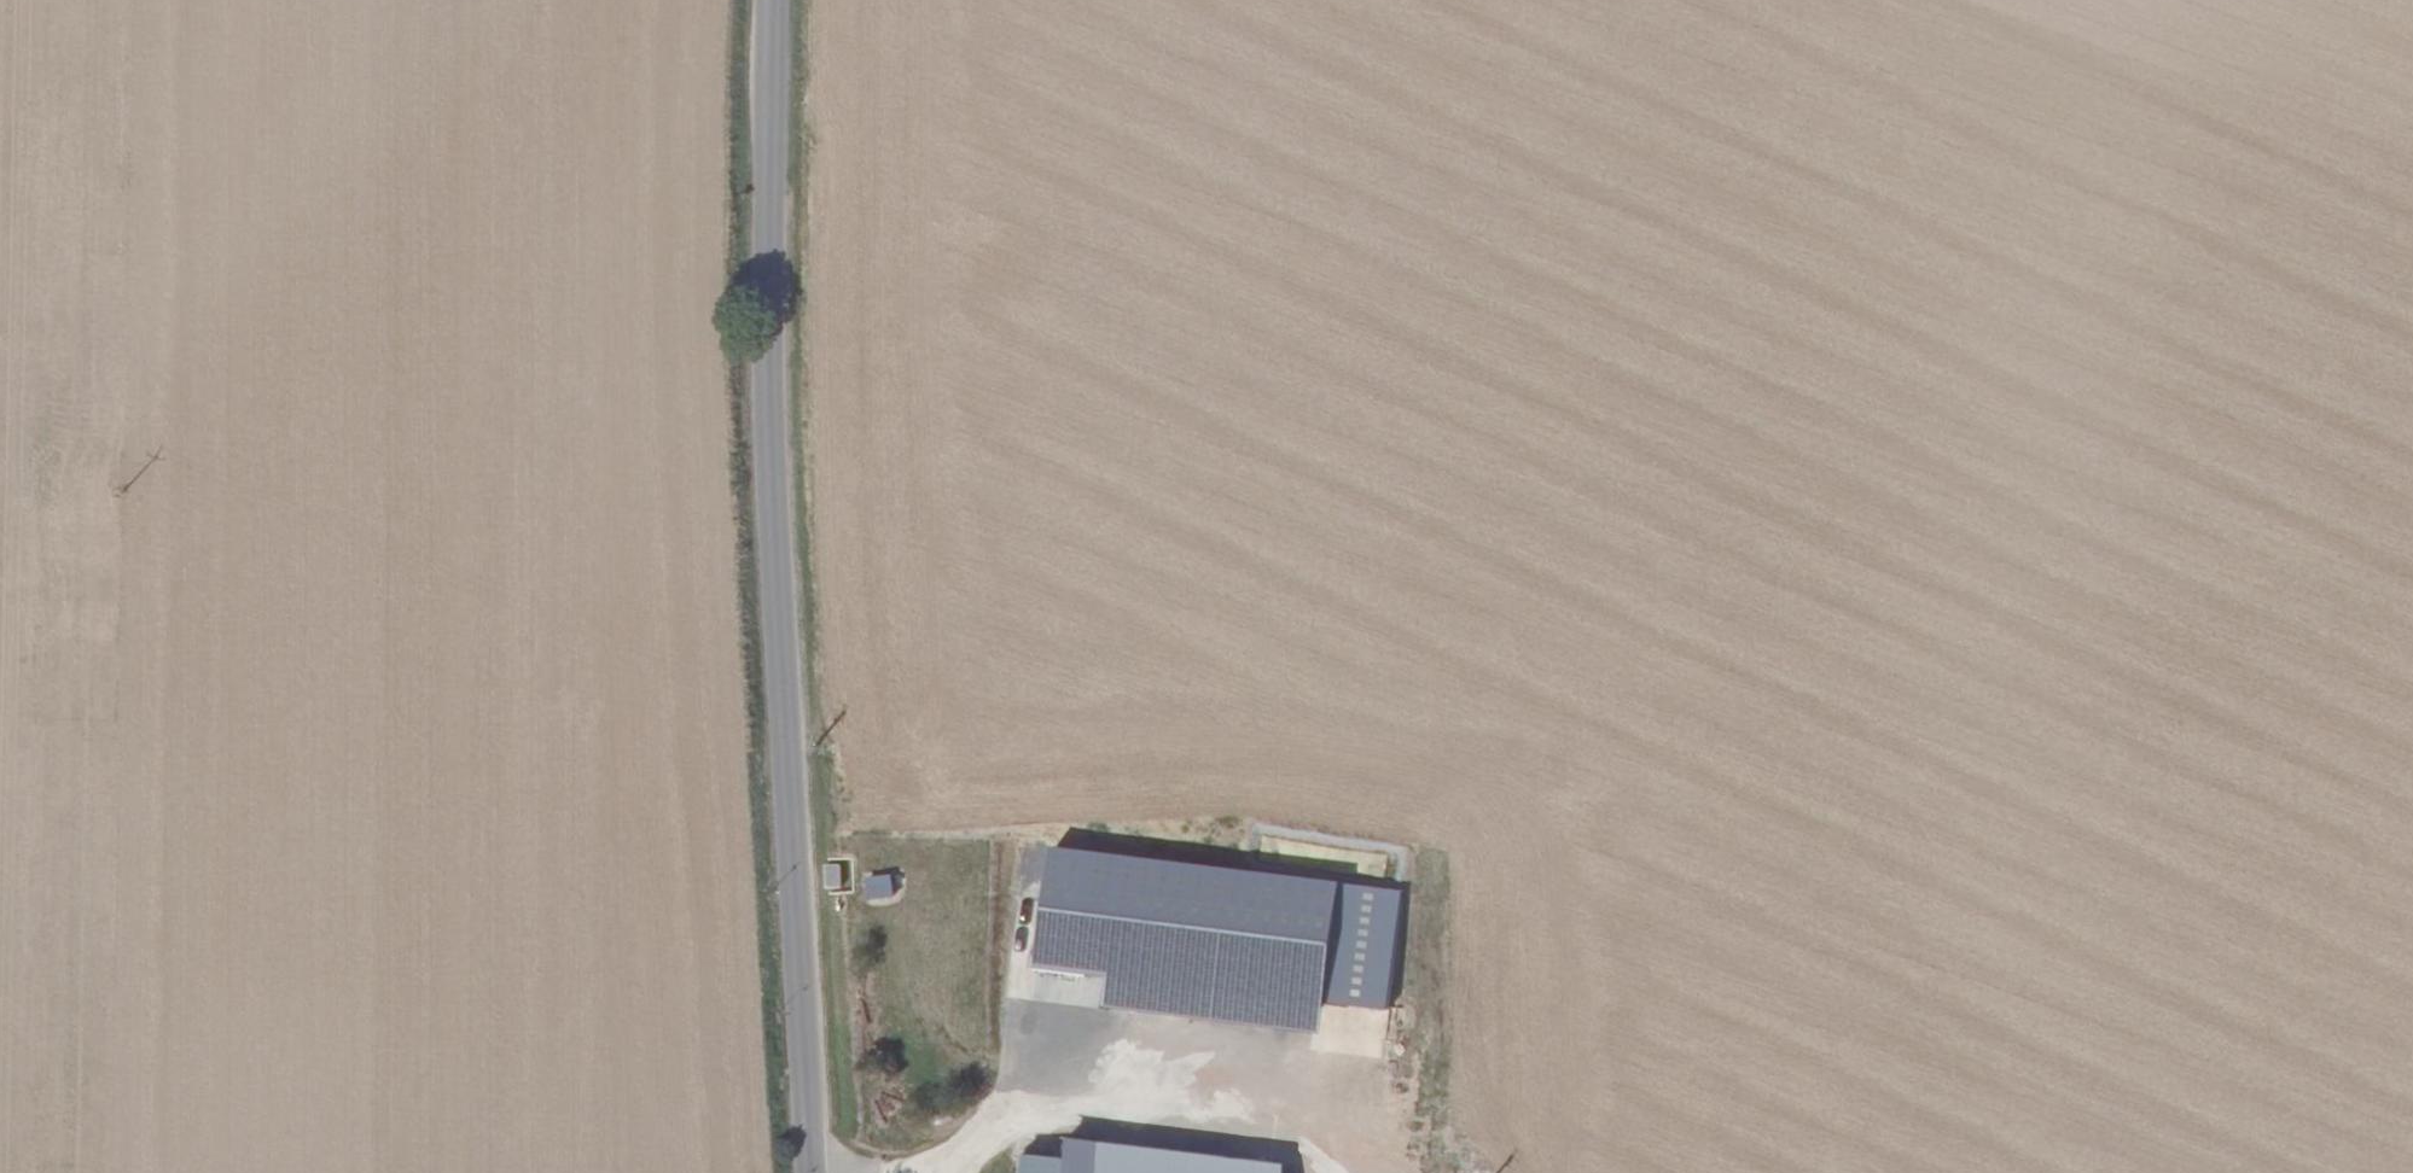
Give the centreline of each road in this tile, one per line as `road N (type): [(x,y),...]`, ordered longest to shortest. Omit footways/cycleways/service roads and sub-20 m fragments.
road 1 (unclassified): [(780,0),(774,190),(787,627),(817,1098)]
road 2 (track): [(1206,1131),(1408,1149),(1421,1172)]

